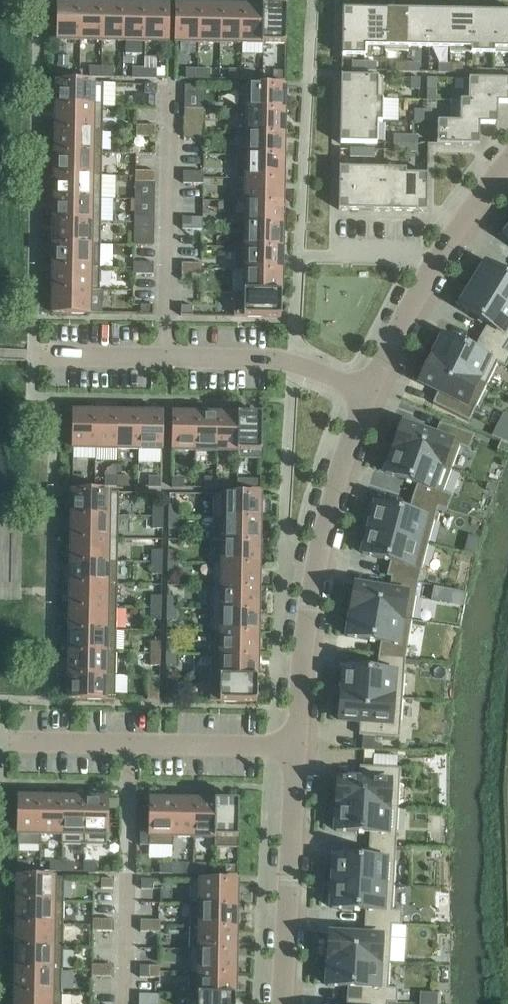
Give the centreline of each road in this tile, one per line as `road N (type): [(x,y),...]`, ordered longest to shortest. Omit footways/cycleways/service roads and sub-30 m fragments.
road 1 (residential): [(298,748),(321,540),(368,394)]
road 2 (residential): [(33,355),(273,361),(368,394)]
road 3 (residential): [(3,742),(298,748)]
road 4 (residential): [(284,1003),(298,748)]
road 5 (residential): [(368,394),(441,258)]
road 6 (residential): [(300,256),(441,258)]

